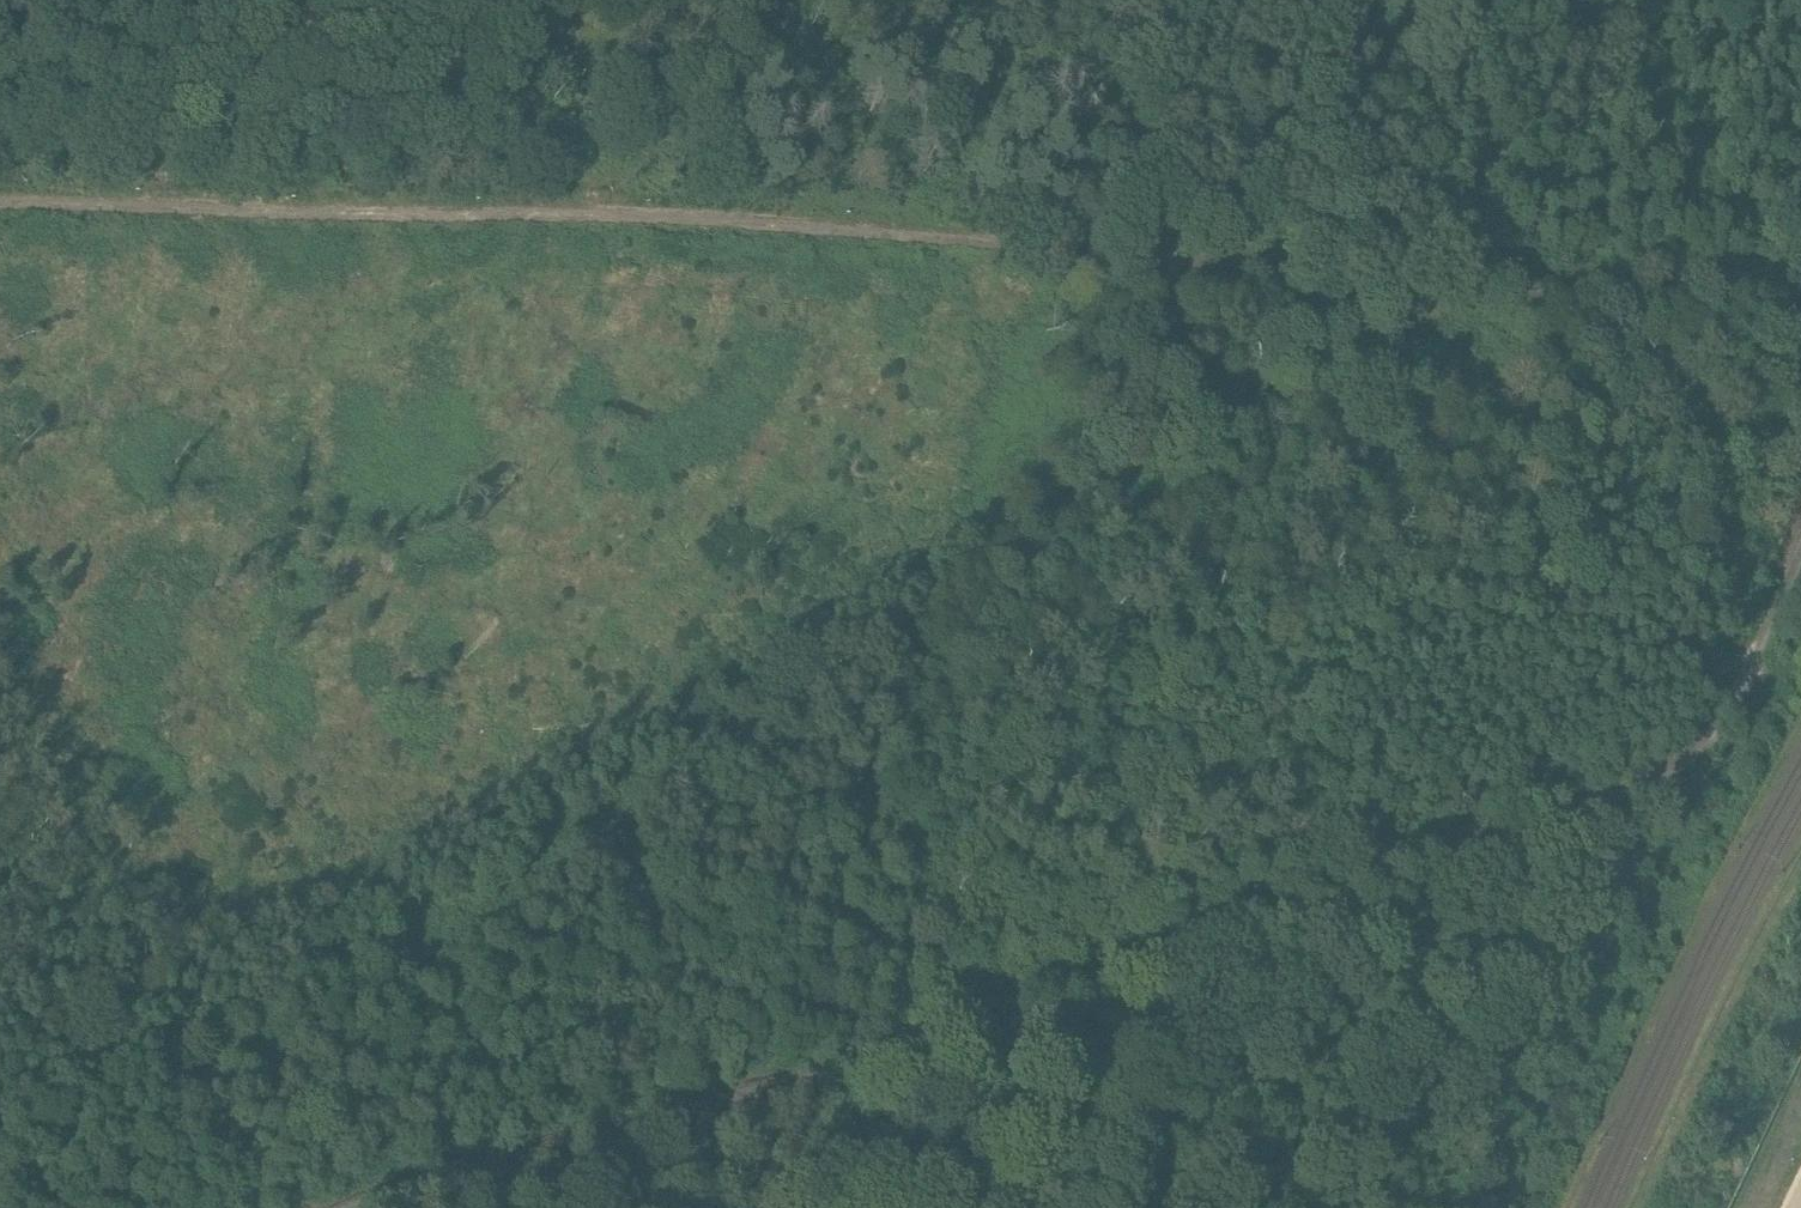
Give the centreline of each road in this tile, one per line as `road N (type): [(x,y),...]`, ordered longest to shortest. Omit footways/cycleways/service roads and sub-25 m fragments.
road 1 (track): [(0,202),(956,236),(1092,229),(1800,299)]
road 2 (track): [(0,1171),(1471,272)]
road 3 (track): [(1800,609),(1733,724),(1695,763),(1082,977),(472,1159),(463,1207)]
road 4 (track): [(1176,1207),(1279,969)]
road 5 (track): [(1138,0),(1095,213)]
road 6 (track): [(0,99),(175,0)]

